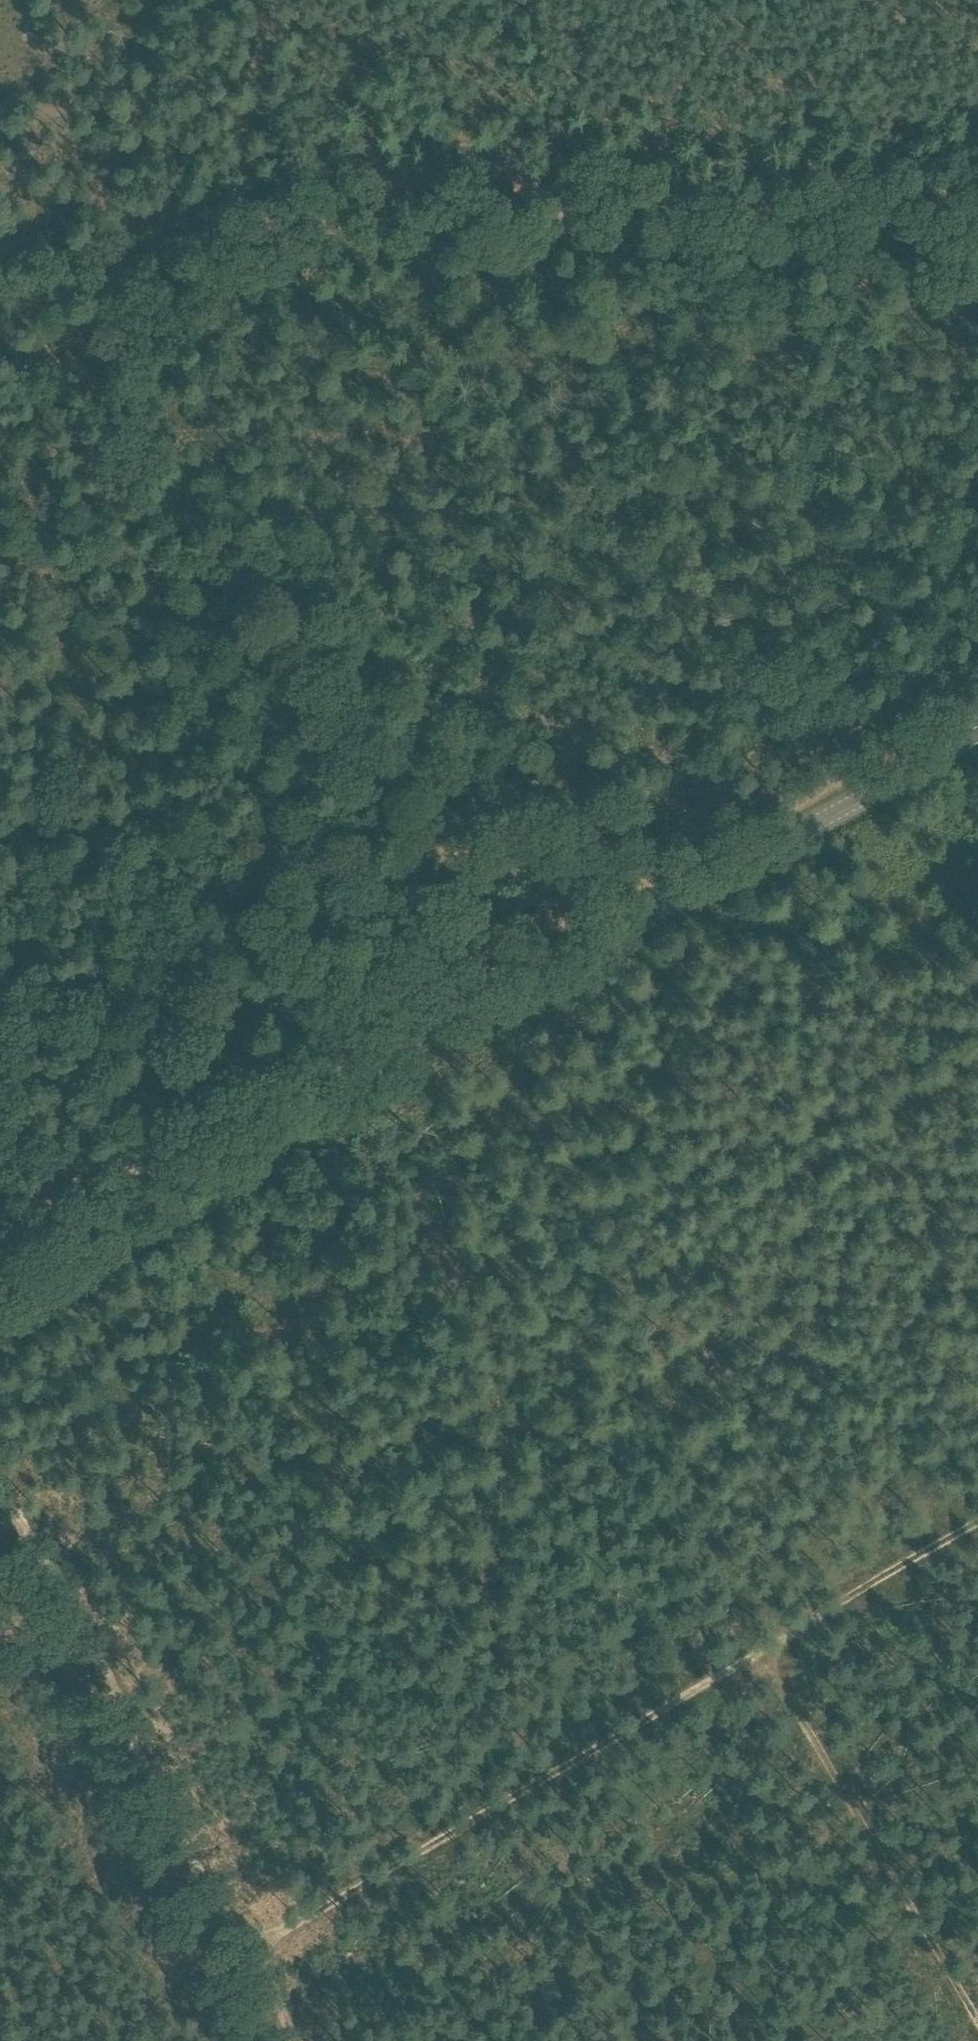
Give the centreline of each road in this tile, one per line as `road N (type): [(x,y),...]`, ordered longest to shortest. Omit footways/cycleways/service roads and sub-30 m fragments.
road 1 (track): [(977,172),(864,191),(490,190),(350,212),(249,253),(134,264),(0,1063)]
road 2 (tertiary): [(0,1322),(188,1173),(301,1099),(977,733)]
road 3 (track): [(977,1533),(265,1947)]
road 4 (track): [(0,1466),(265,1947)]
road 5 (track): [(758,1661),(977,2029)]

